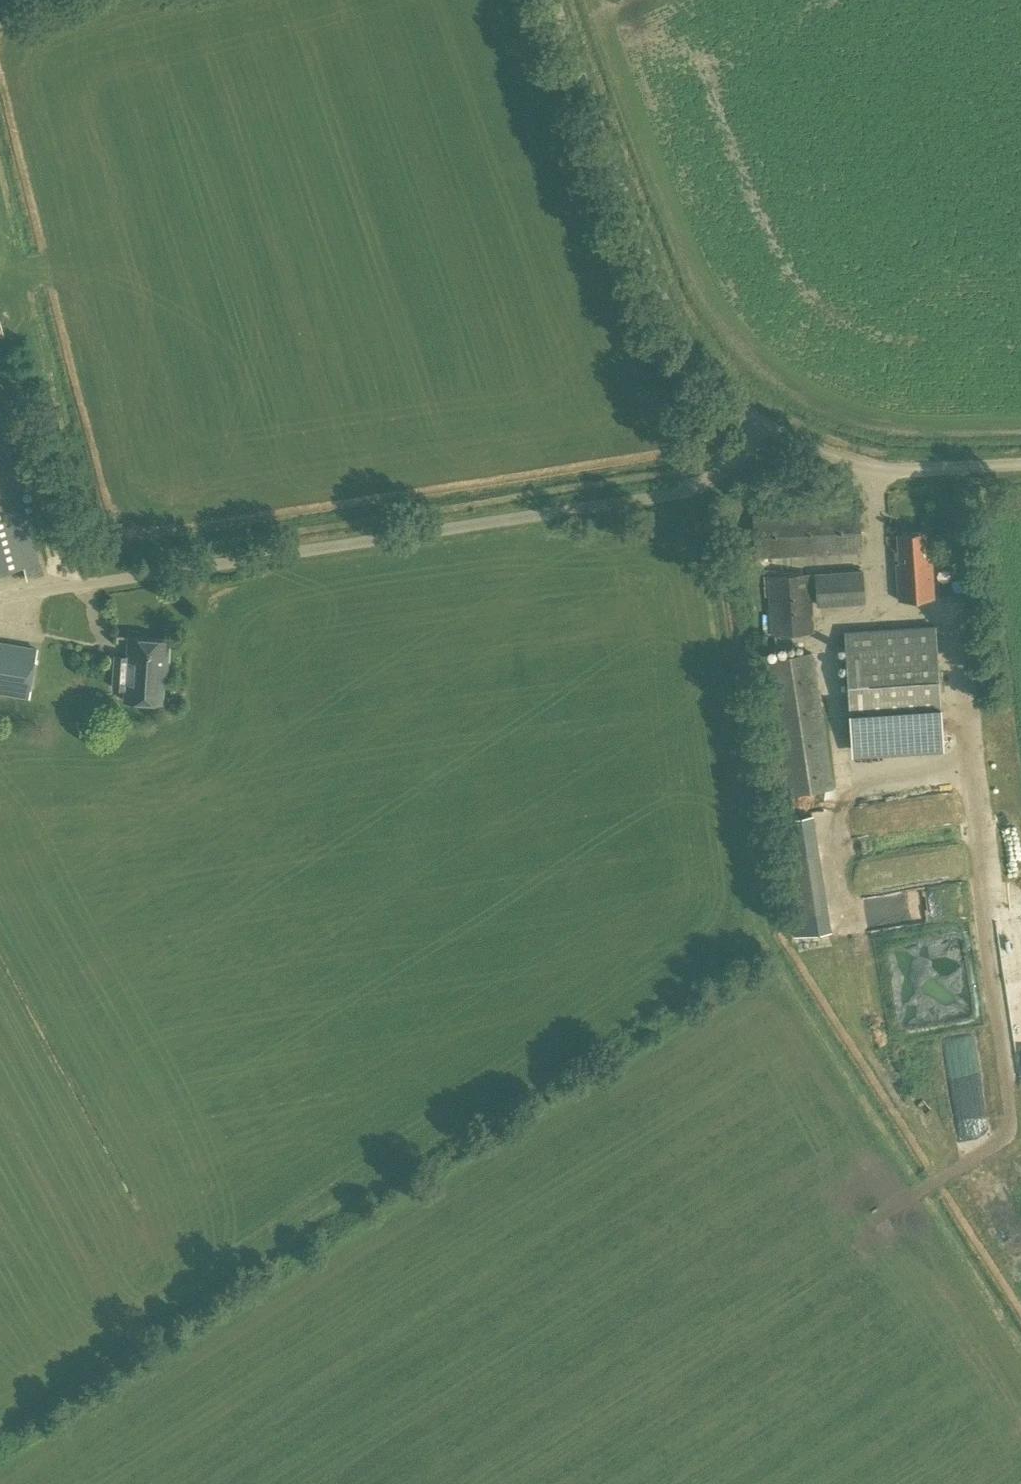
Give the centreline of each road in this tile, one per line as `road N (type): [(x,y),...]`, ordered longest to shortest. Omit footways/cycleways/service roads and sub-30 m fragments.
road 1 (unclassified): [(1020,463),(890,467),(851,459),(763,424),(724,394),(674,337),(625,235),(544,0)]

